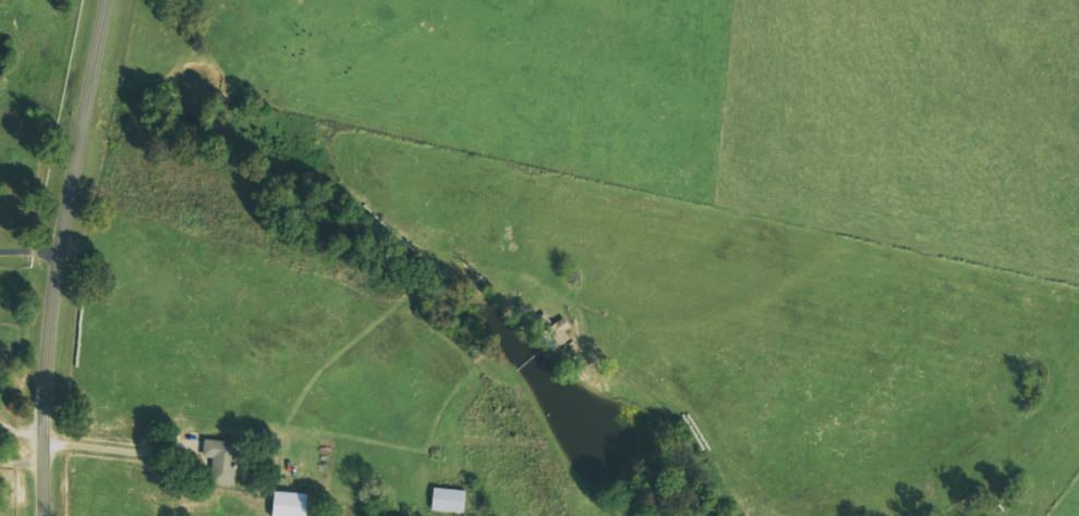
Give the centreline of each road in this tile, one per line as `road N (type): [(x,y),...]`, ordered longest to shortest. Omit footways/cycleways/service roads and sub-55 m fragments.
road 1 (residential): [(47,515),(58,291),(116,0)]

